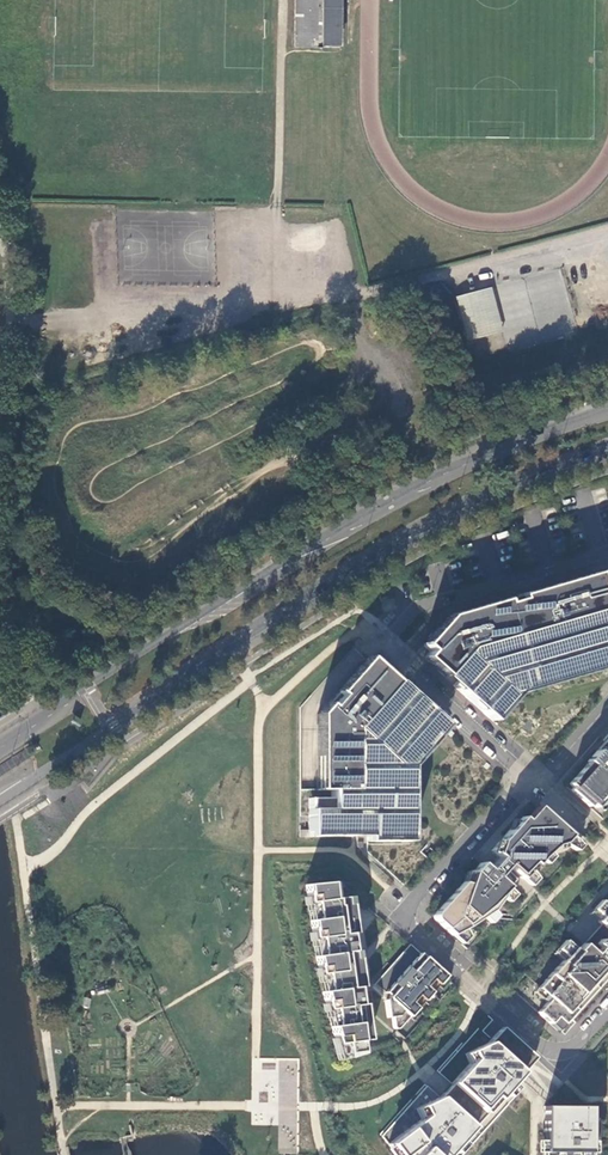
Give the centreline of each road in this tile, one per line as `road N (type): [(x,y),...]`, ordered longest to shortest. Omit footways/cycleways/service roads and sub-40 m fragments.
road 1 (primary): [(0,793),(397,540),(483,496),(607,447)]
road 2 (primary): [(607,411),(466,465),(354,522),(0,747)]
road 3 (residential): [(528,779),(408,906),(408,925),(559,1053),(607,1010)]
road 4 (residential): [(607,552),(420,606),(387,639),(389,651),(528,779)]
road 5 (track): [(278,205),(283,0)]

